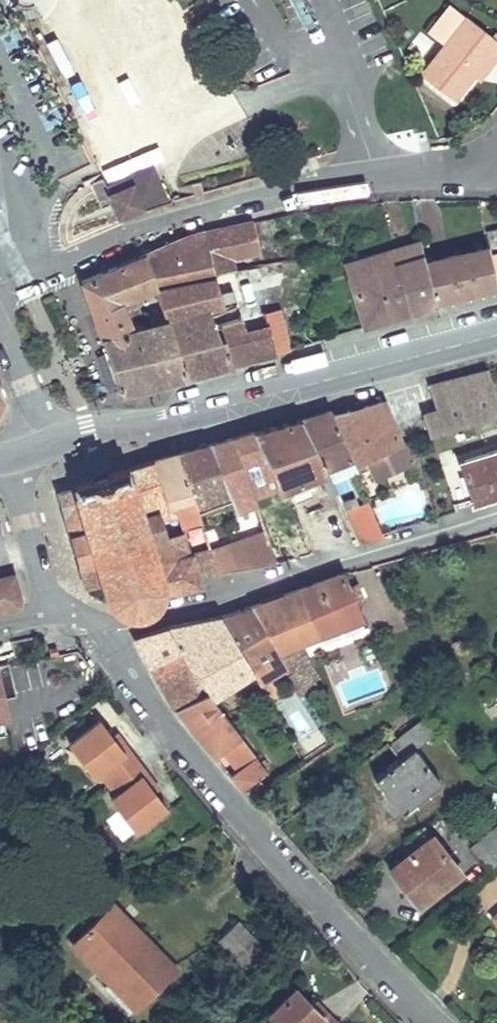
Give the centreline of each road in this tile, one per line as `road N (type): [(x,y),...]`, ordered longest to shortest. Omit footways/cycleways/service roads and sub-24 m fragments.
road 1 (residential): [(105,633),(120,665),(236,814),(439,1022)]
road 2 (residential): [(0,279),(299,186),(434,176),(486,181)]
road 3 (primary): [(496,336),(165,422),(86,427),(50,440)]
road 4 (residential): [(105,633),(496,512)]
road 5 (residential): [(5,457),(47,587),(63,609)]

